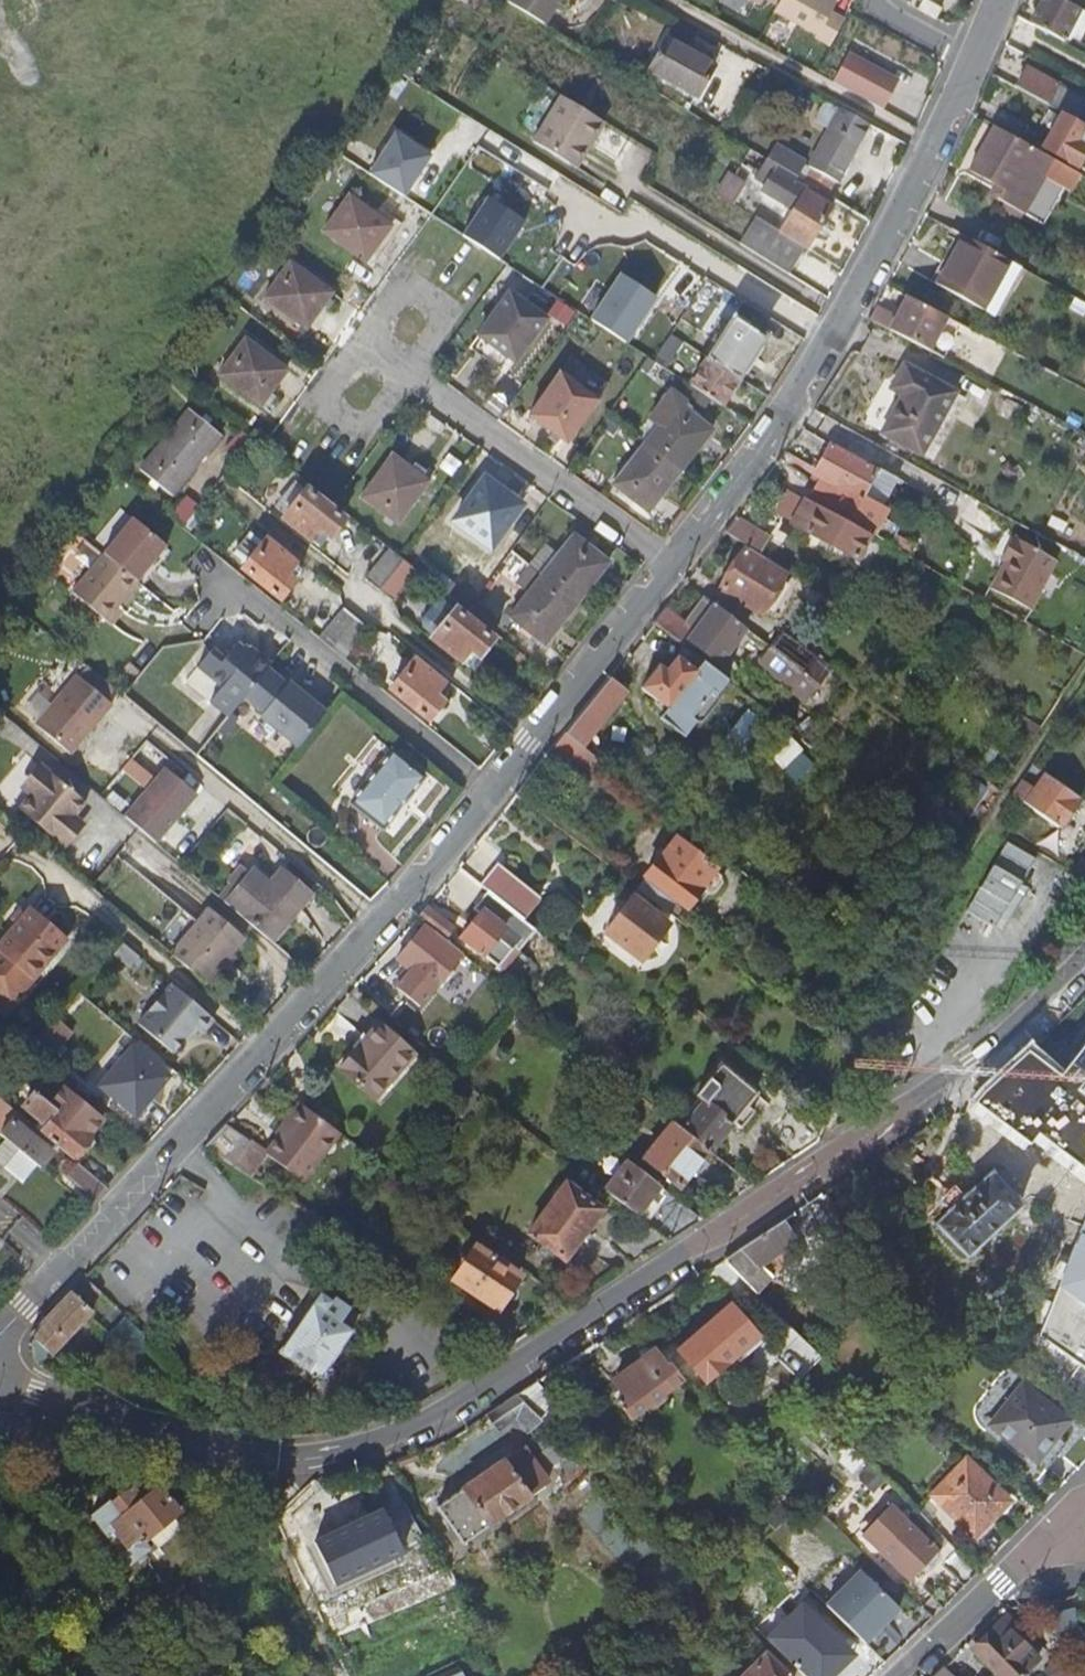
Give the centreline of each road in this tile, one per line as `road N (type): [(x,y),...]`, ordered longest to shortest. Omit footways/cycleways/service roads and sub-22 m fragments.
road 1 (unclassified): [(1001,0),(848,314),(701,528),(493,795),(0,1335)]
road 2 (residential): [(686,1251),(461,1399),(404,1431),(330,1456)]
road 3 (residential): [(0,1380),(222,1454),(330,1456)]
road 4 (residential): [(686,1251),(922,1094)]
road 5 (residential): [(1084,958),(1000,1038),(922,1094)]
road 6 (residential): [(903,1675),(1050,1530)]

